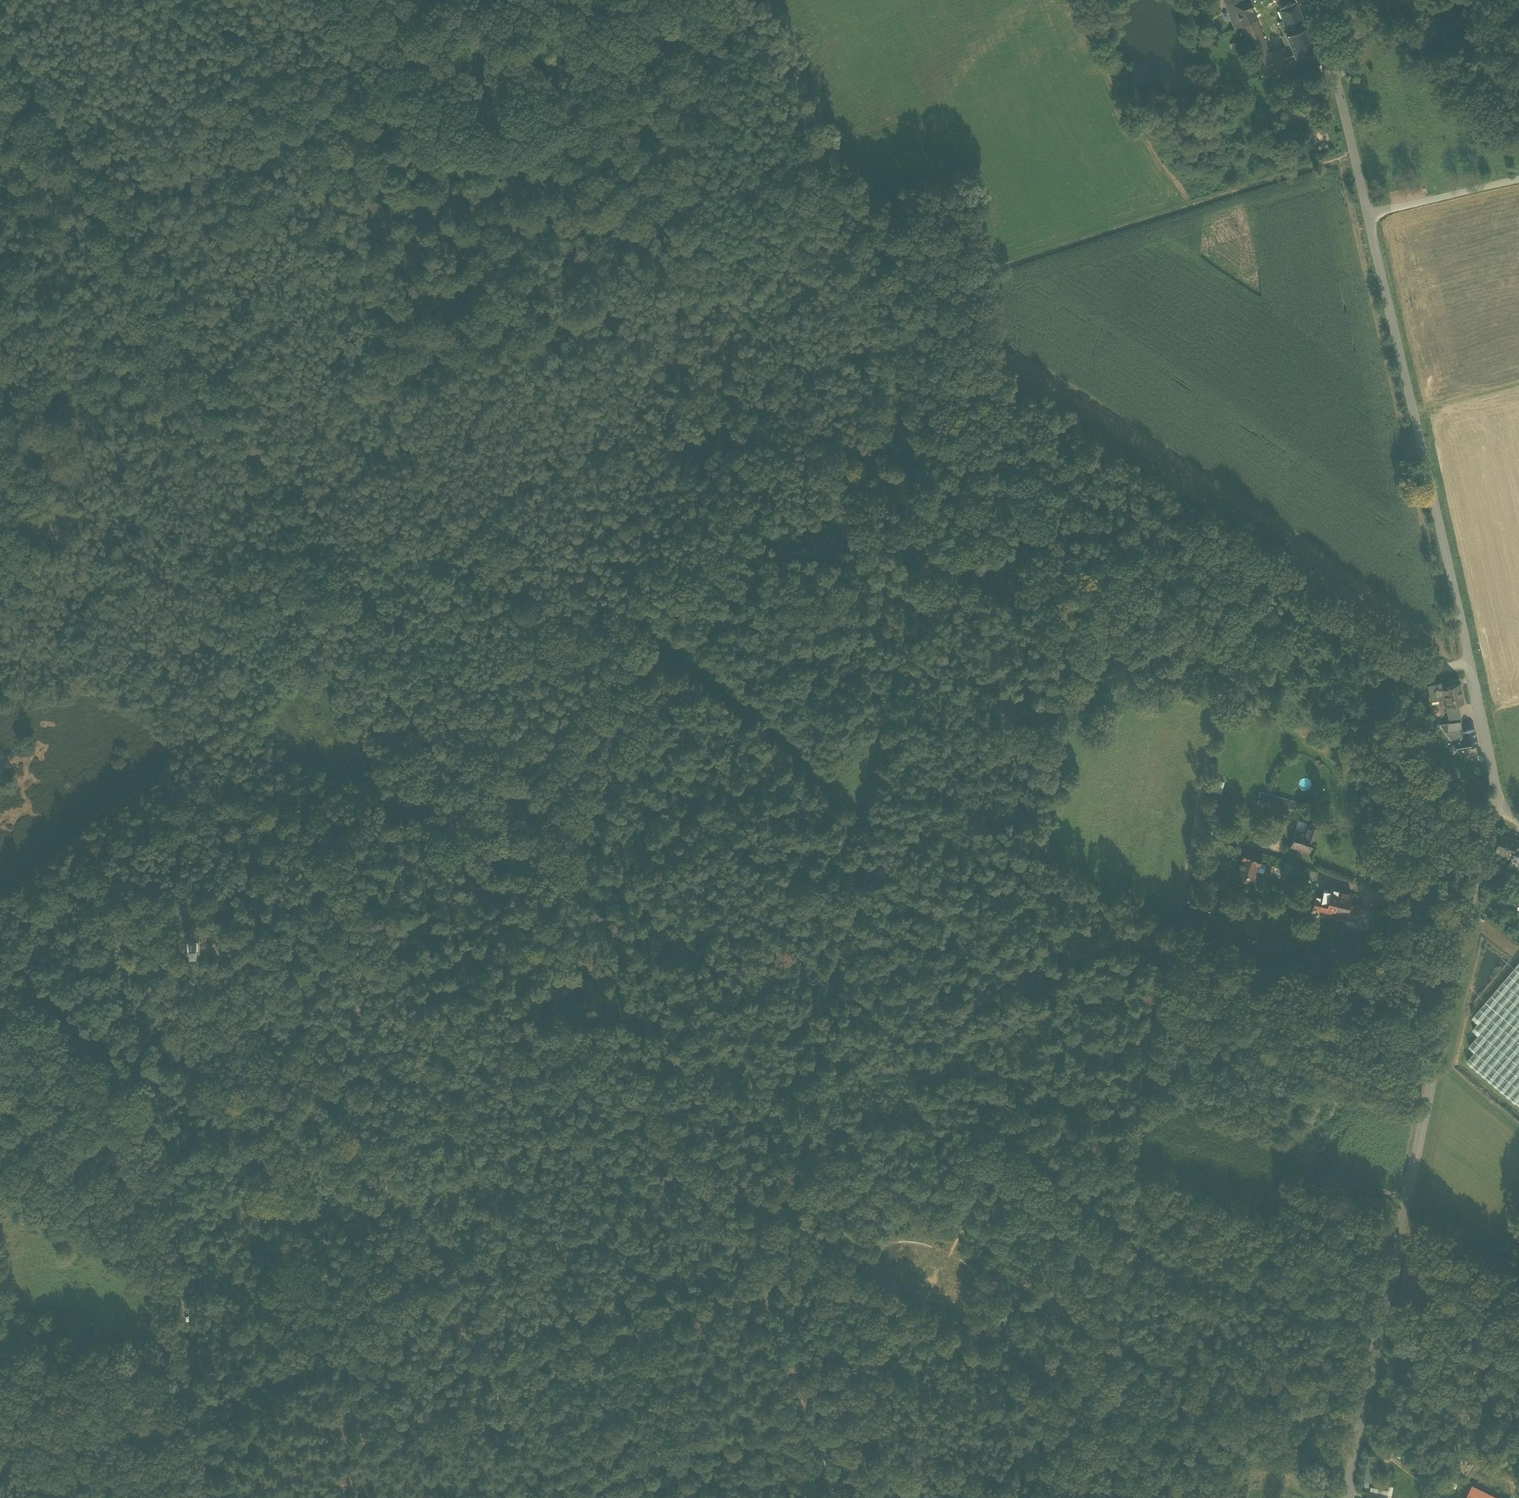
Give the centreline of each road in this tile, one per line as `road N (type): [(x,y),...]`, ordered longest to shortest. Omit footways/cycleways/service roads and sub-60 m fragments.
road 1 (track): [(1257,563),(1219,706),(1061,1497)]
road 2 (track): [(478,822),(0,39)]
road 3 (track): [(199,948),(316,972),(357,1005),(384,1064),(456,1073),(615,1337)]
road 4 (residential): [(1464,944),(1344,1497)]
road 5 (track): [(765,1298),(478,822)]
road 6 (track): [(869,812),(765,1298)]
road 7 (unclassified): [(1468,663),(1370,217)]
road 8 (track): [(856,872),(1157,1022)]
road 9 (track): [(924,539),(869,812)]
road 10 (track): [(1257,563),(1412,665),(1468,663)]
road 11 (unclassified): [(1370,217),(1310,0)]
road 12 (track): [(765,1298),(835,1497)]
road 13 (residential): [(1496,792),(1464,944)]
road 14 (track): [(615,1337),(765,1298)]
road 15 (unclassified): [(1518,179),(1370,217)]
road 16 (track): [(496,1400),(615,1337)]
road 17 (residential): [(1468,663),(1496,792)]

